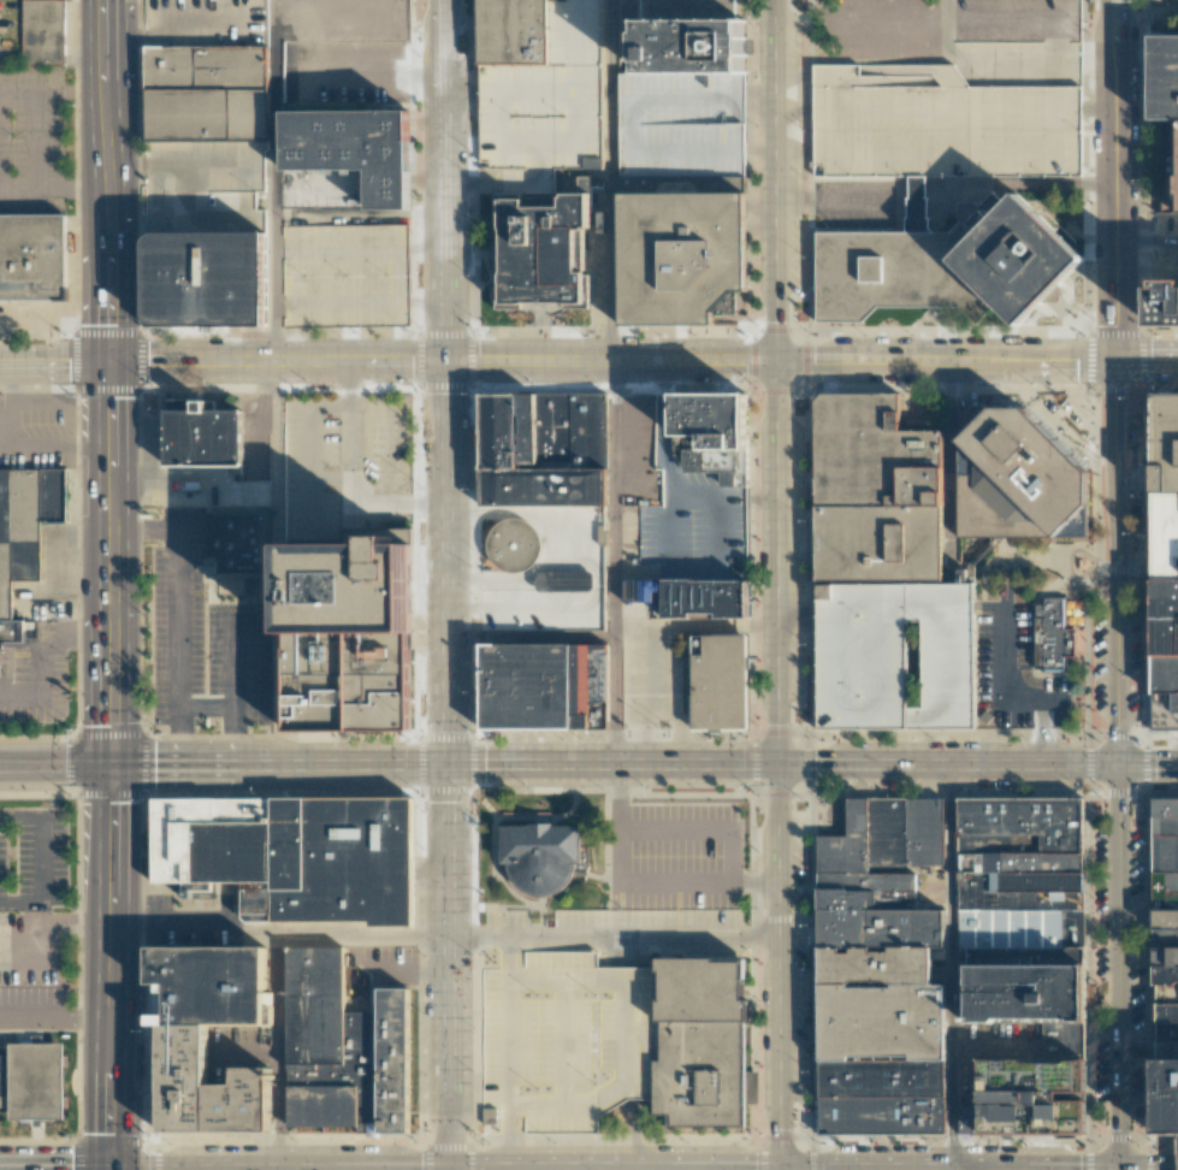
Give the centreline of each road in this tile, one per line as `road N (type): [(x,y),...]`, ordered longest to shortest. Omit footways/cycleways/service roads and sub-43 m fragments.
road 1 (tertiary): [(1120,359),(109,365)]
road 2 (tertiary): [(1120,359),(1119,1169)]
road 3 (primary): [(109,1169),(785,1168)]
road 4 (primary): [(109,763),(109,1169)]
road 5 (tertiary): [(449,1169),(446,764)]
road 6 (tertiary): [(780,361),(781,766)]
road 7 (tertiary): [(781,766),(785,1168)]
road 8 (tertiary): [(446,764),(444,362)]
road 9 (primary): [(109,365),(109,763)]
road 10 (primary): [(109,365),(109,0)]
road 11 (tertiary): [(444,362),(443,0)]
road 12 (tertiary): [(776,0),(780,361)]
road 13 (tertiary): [(1120,359),(1115,0)]
road 14 (primary): [(1125,763),(781,766)]
road 15 (primary): [(446,764),(109,763)]
road 16 (primary): [(781,766),(446,764)]
road 17 (primary): [(785,1168),(1119,1169)]

